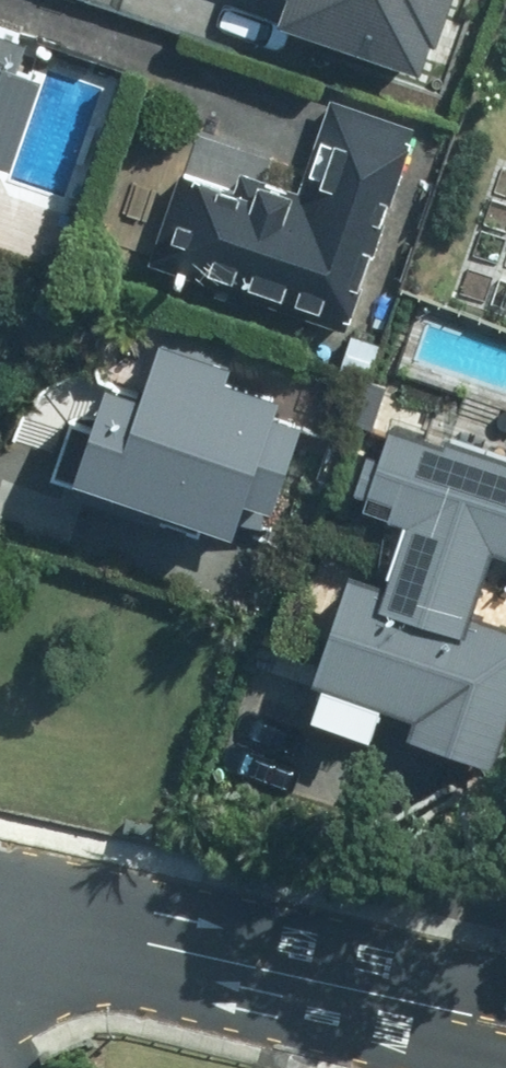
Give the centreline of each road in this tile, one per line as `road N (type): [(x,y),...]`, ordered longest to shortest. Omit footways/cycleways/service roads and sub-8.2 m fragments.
road 1 (residential): [(496,1067),(408,1047),(197,958)]
road 2 (residential): [(197,958),(444,970),(505,984)]
road 3 (residential): [(197,958),(0,910)]

